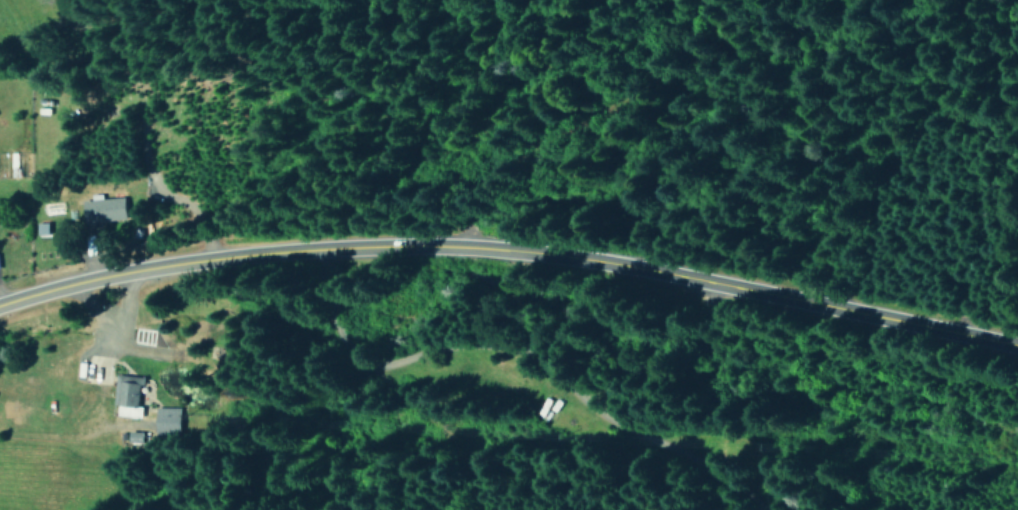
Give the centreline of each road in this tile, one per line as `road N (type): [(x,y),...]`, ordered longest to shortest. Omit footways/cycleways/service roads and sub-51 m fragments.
road 1 (tertiary): [(1017,348),(643,266),(433,244),(201,258),(0,307)]
road 2 (residential): [(458,246),(482,147),(526,104),(638,48),(668,0)]

